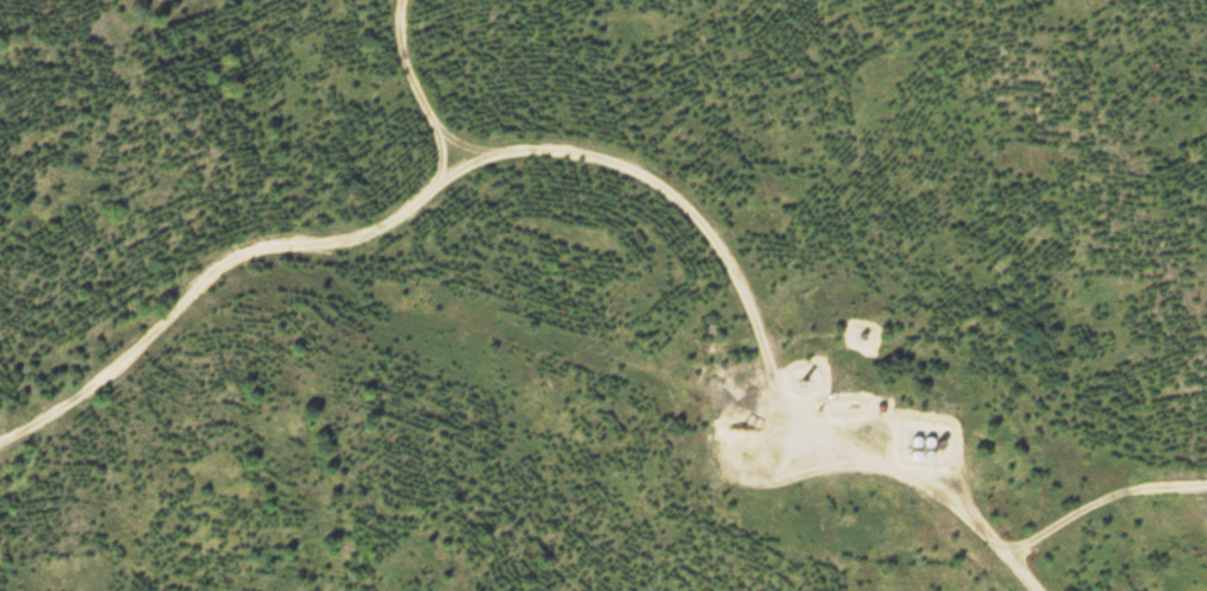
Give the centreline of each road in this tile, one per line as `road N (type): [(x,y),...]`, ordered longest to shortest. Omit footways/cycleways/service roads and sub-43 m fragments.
road 1 (track): [(0,438),(144,347),(229,257),(362,243),(493,151),(630,174),(739,260),(792,426),(967,504),(1041,590)]
road 2 (track): [(1002,546),(1158,490),(1206,482)]
road 3 (track): [(402,0),(421,99),(474,164)]

